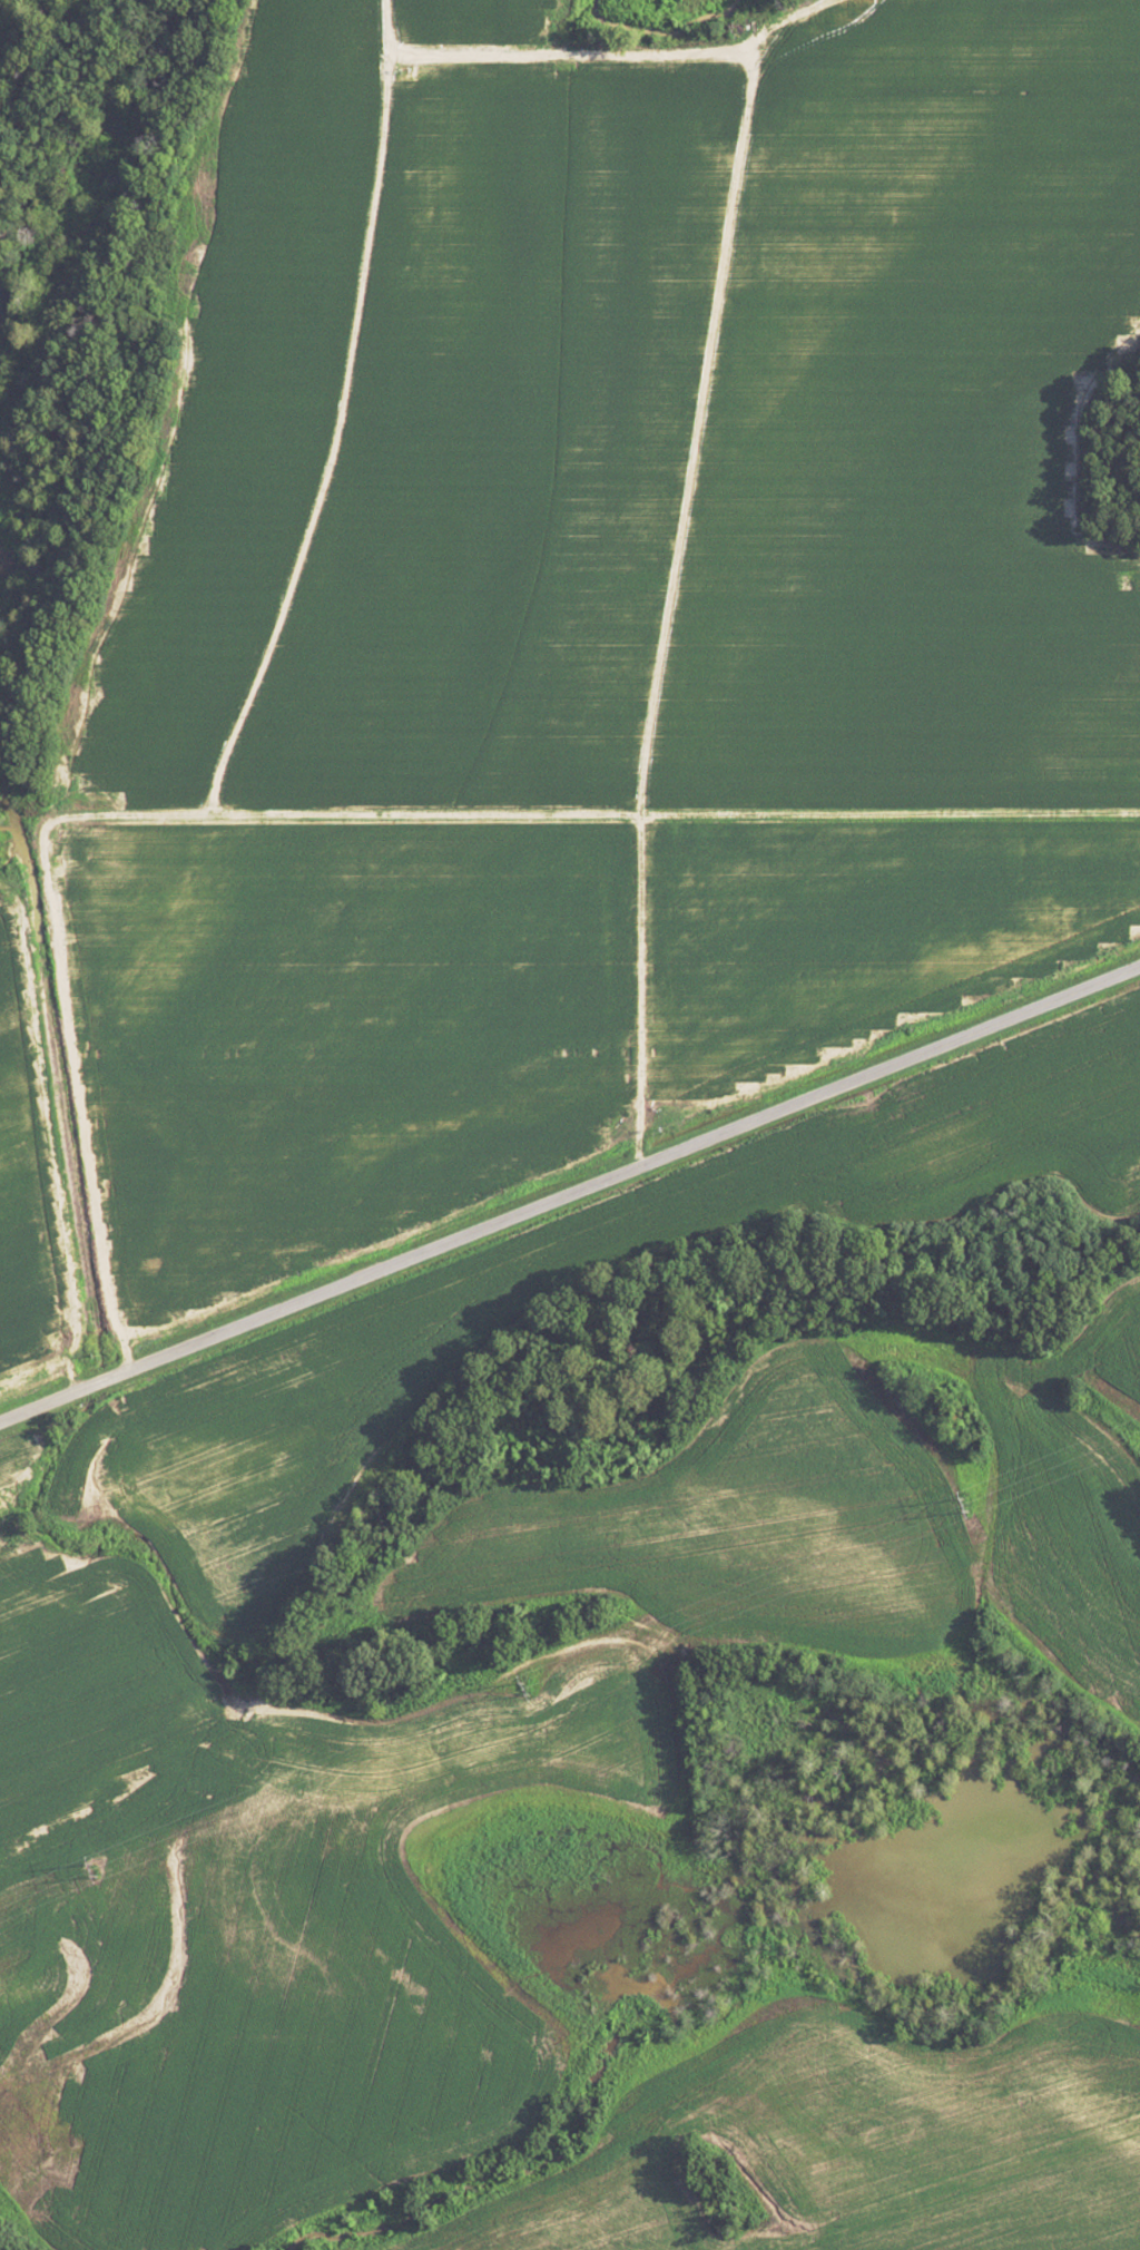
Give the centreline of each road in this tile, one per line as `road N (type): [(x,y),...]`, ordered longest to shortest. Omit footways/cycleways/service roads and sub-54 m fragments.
road 1 (residential): [(1139,966),(0,1423)]
road 2 (track): [(124,1373),(166,1441),(202,1455),(302,1466),(330,1486),(330,1514),(274,1640)]

